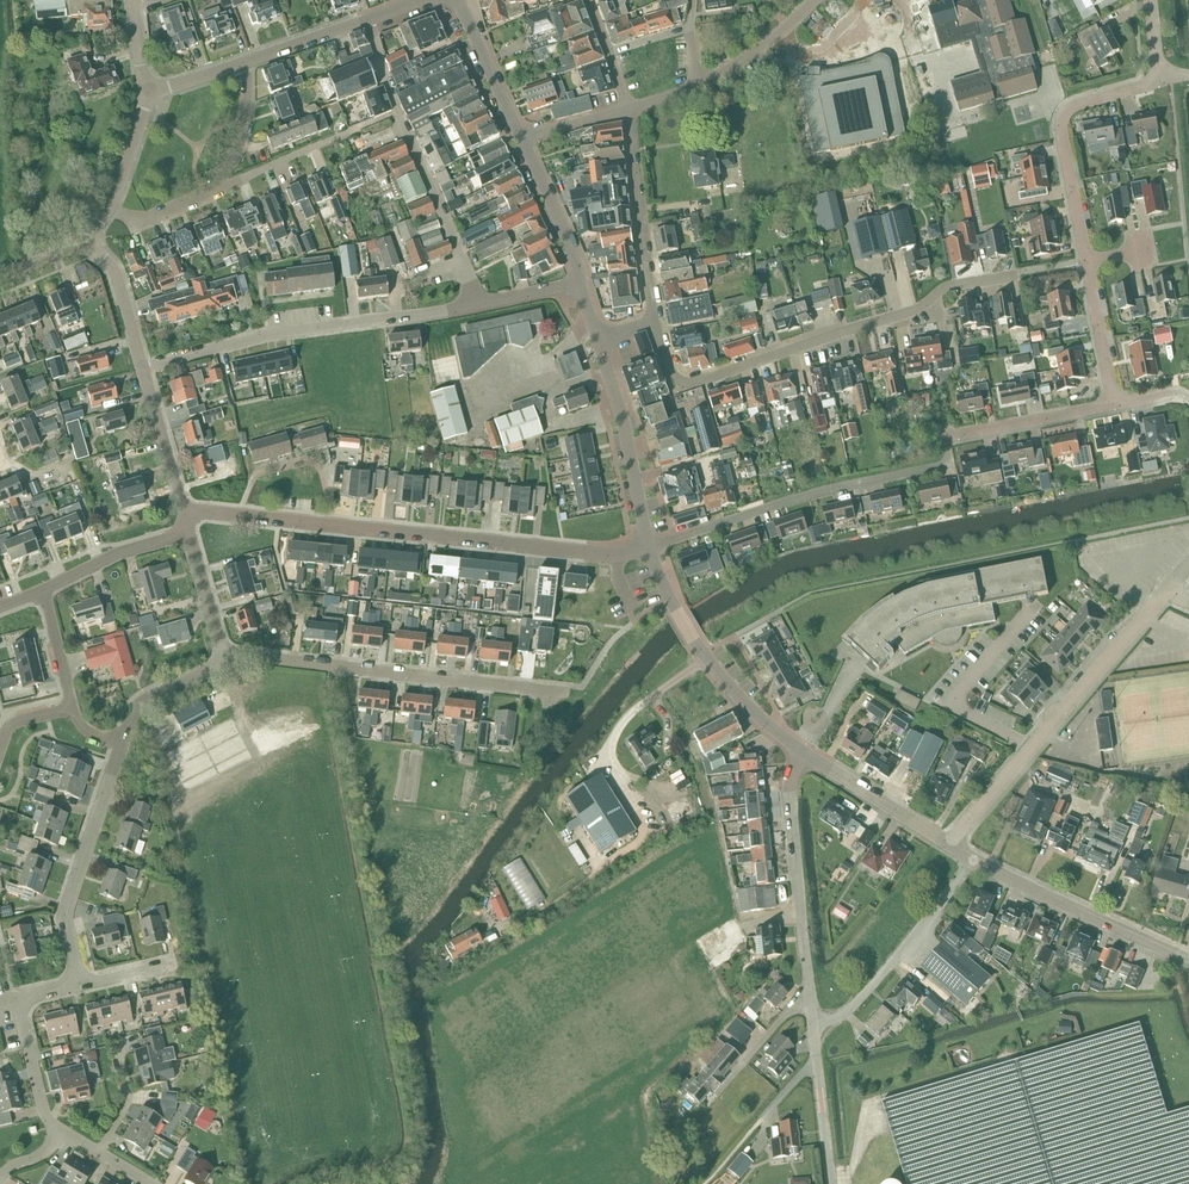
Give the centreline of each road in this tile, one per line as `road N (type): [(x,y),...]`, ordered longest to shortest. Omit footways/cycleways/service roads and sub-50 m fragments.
road 1 (residential): [(649,548),(842,488),(954,465),(949,438),(1115,403)]
road 2 (residential): [(649,548),(609,555),(185,511)]
road 3 (residential): [(674,387),(912,312),(950,286),(1053,273)]
road 4 (residential): [(143,369),(259,337),(479,305)]
road 5 (residential): [(225,656),(564,691)]
road 6 (secondary): [(800,752),(738,697),(701,650),(649,548)]
road 7 (residential): [(1087,267),(1063,121),(1077,104),(1161,83)]
road 8 (residential): [(81,984),(69,909),(123,743)]
road 9 (unclassified): [(811,998),(792,804),(800,752)]
road 10 (secondary): [(1188,960),(969,861)]
road 11 (residential): [(814,1024),(844,1015),(938,910),(969,861)]
road 12 (residential): [(1029,751),(946,709),(1035,608)]
road 13 (secondary): [(649,548),(601,339)]
road 14 (residential): [(1029,751),(1169,590)]
road 15 (residential): [(651,322),(628,110)]
road 16 (residential): [(479,305),(400,115)]
road 17 (residential): [(217,192),(400,115)]
road 18 (secondary): [(947,849),(800,752)]
road 19 (secondary): [(582,283),(522,137)]
road 20 (residential): [(43,590),(123,553),(190,535)]
road 21 (secondary): [(522,137),(458,0)]
road 22 (residential): [(185,511),(143,369)]
road 23 (unclassified): [(697,86),(817,0)]
road 24 (residential): [(62,1130),(42,1104),(19,1000)]
road 25 (residential): [(143,369),(116,272),(90,244)]
road 26 (residential): [(123,743),(142,705),(225,656)]
road 27 (residential): [(1115,403),(1087,267)]
road 28 (residential): [(217,192),(245,123),(246,63)]
road 29 (residential): [(246,63),(367,21)]
road 30 (residential): [(947,849),(1029,751)]
road 31 (residential): [(811,998),(795,1006),(723,1088)]
road 32 (residential): [(225,656),(190,535)]
road 33 (unclassified): [(817,1058),(832,1183)]
road 34 (unclassified): [(109,209),(146,92)]
road 35 (residential): [(74,708),(43,590)]

